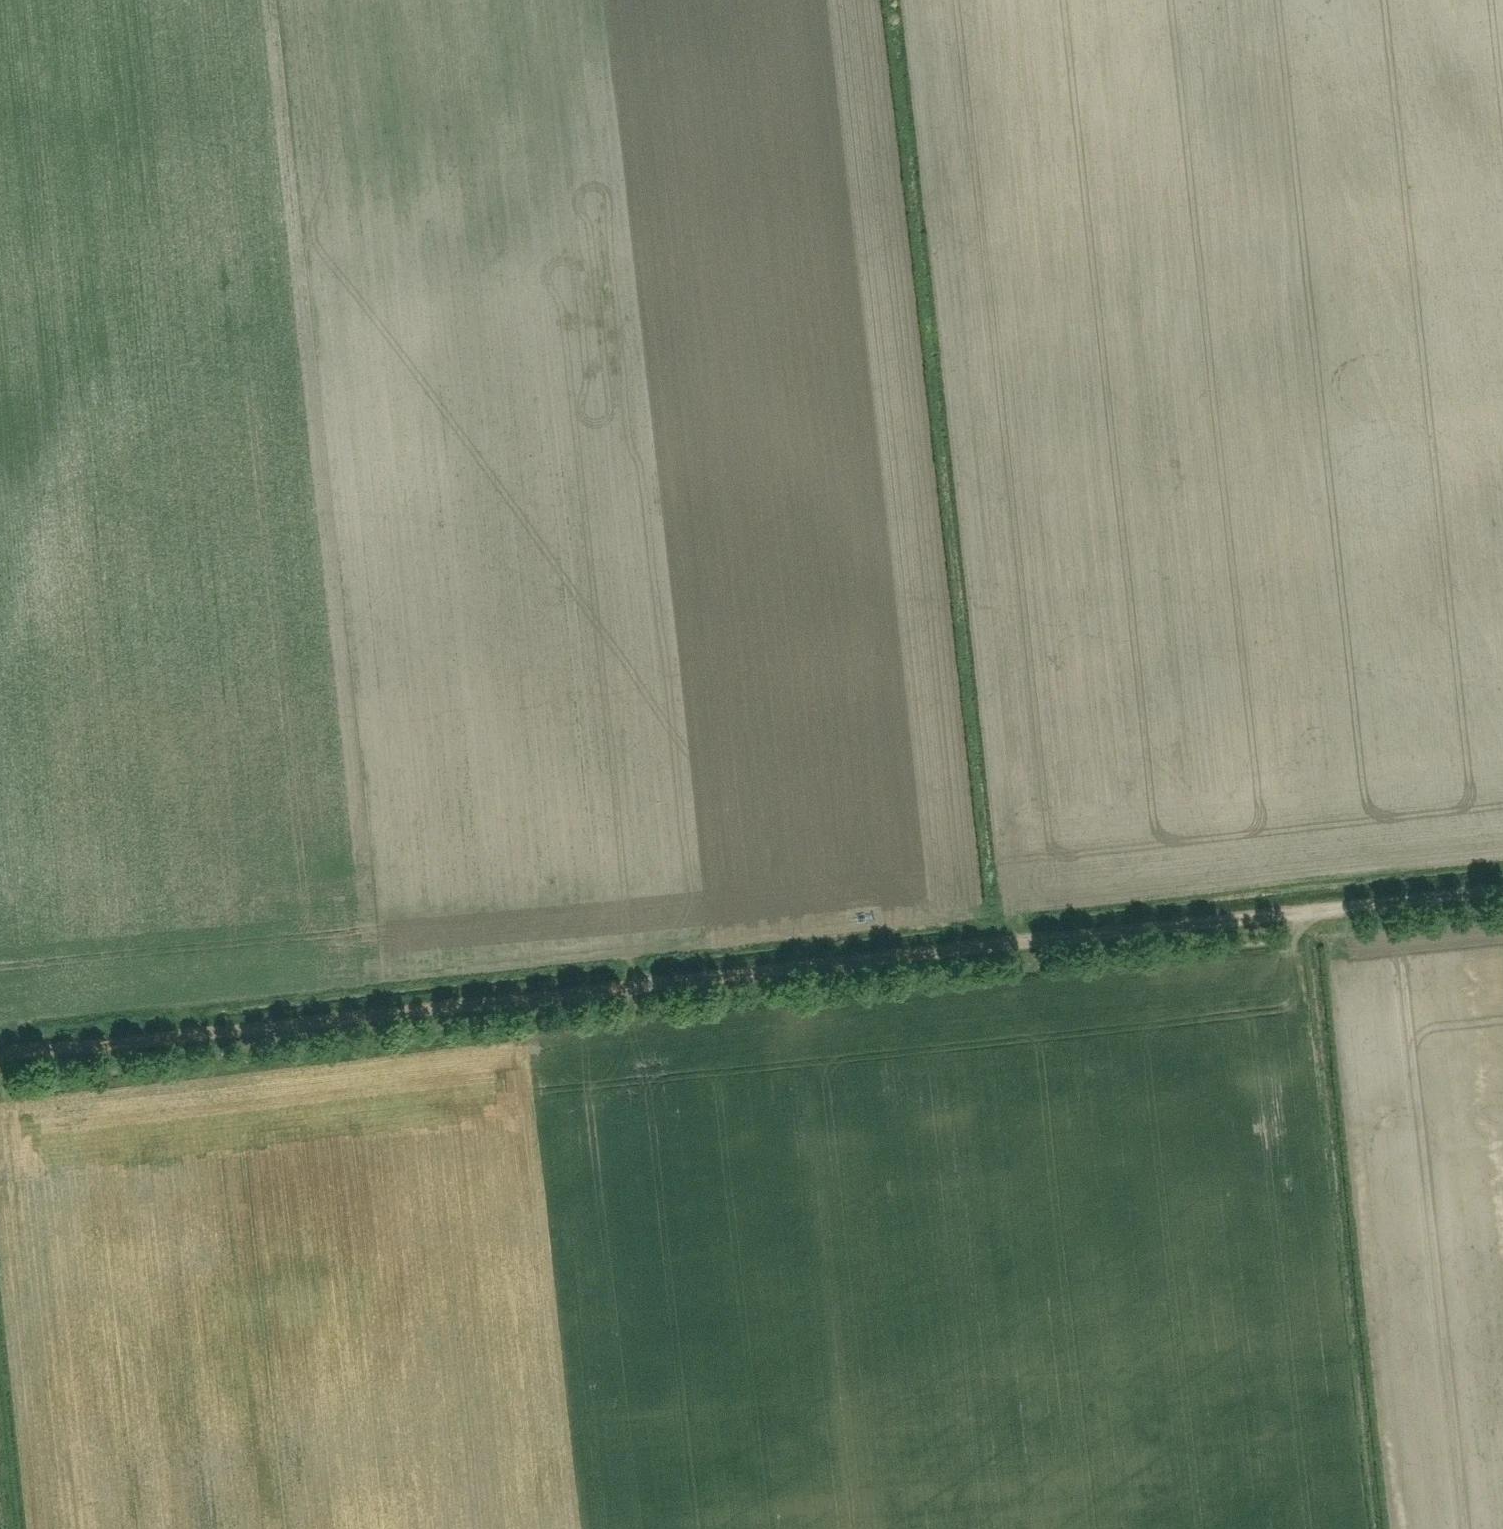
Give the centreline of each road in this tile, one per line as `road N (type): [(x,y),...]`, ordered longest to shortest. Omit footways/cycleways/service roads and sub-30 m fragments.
road 1 (track): [(0,1360),(18,1528)]

